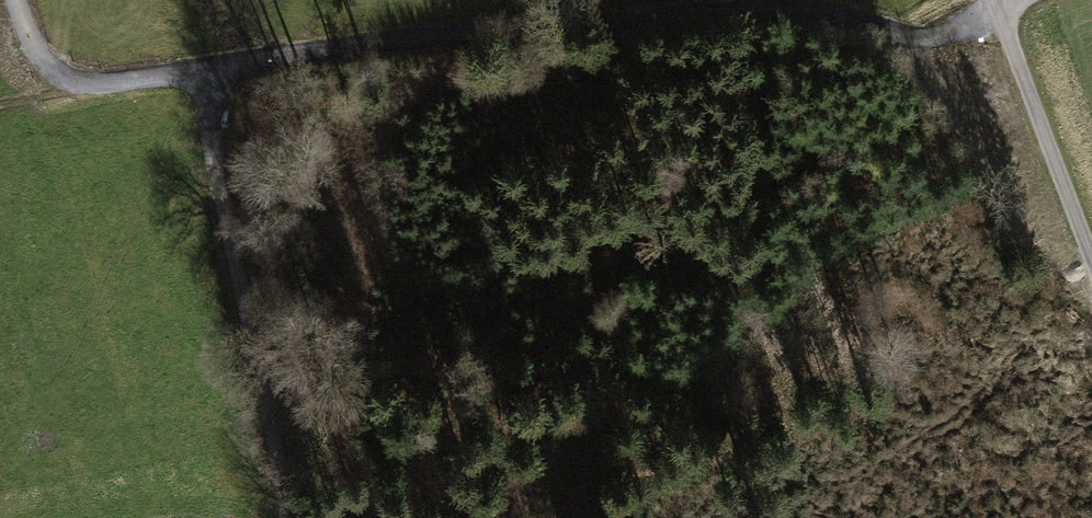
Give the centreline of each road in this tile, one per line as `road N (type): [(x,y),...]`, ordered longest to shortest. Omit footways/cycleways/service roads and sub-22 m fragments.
road 1 (track): [(993,0),(941,35),(751,5),(379,42),(202,77)]
road 2 (track): [(202,77),(246,304),(314,517)]
road 3 (track): [(999,0),(1091,255)]
road 4 (track): [(21,0),(38,50),(69,77),(202,77)]

